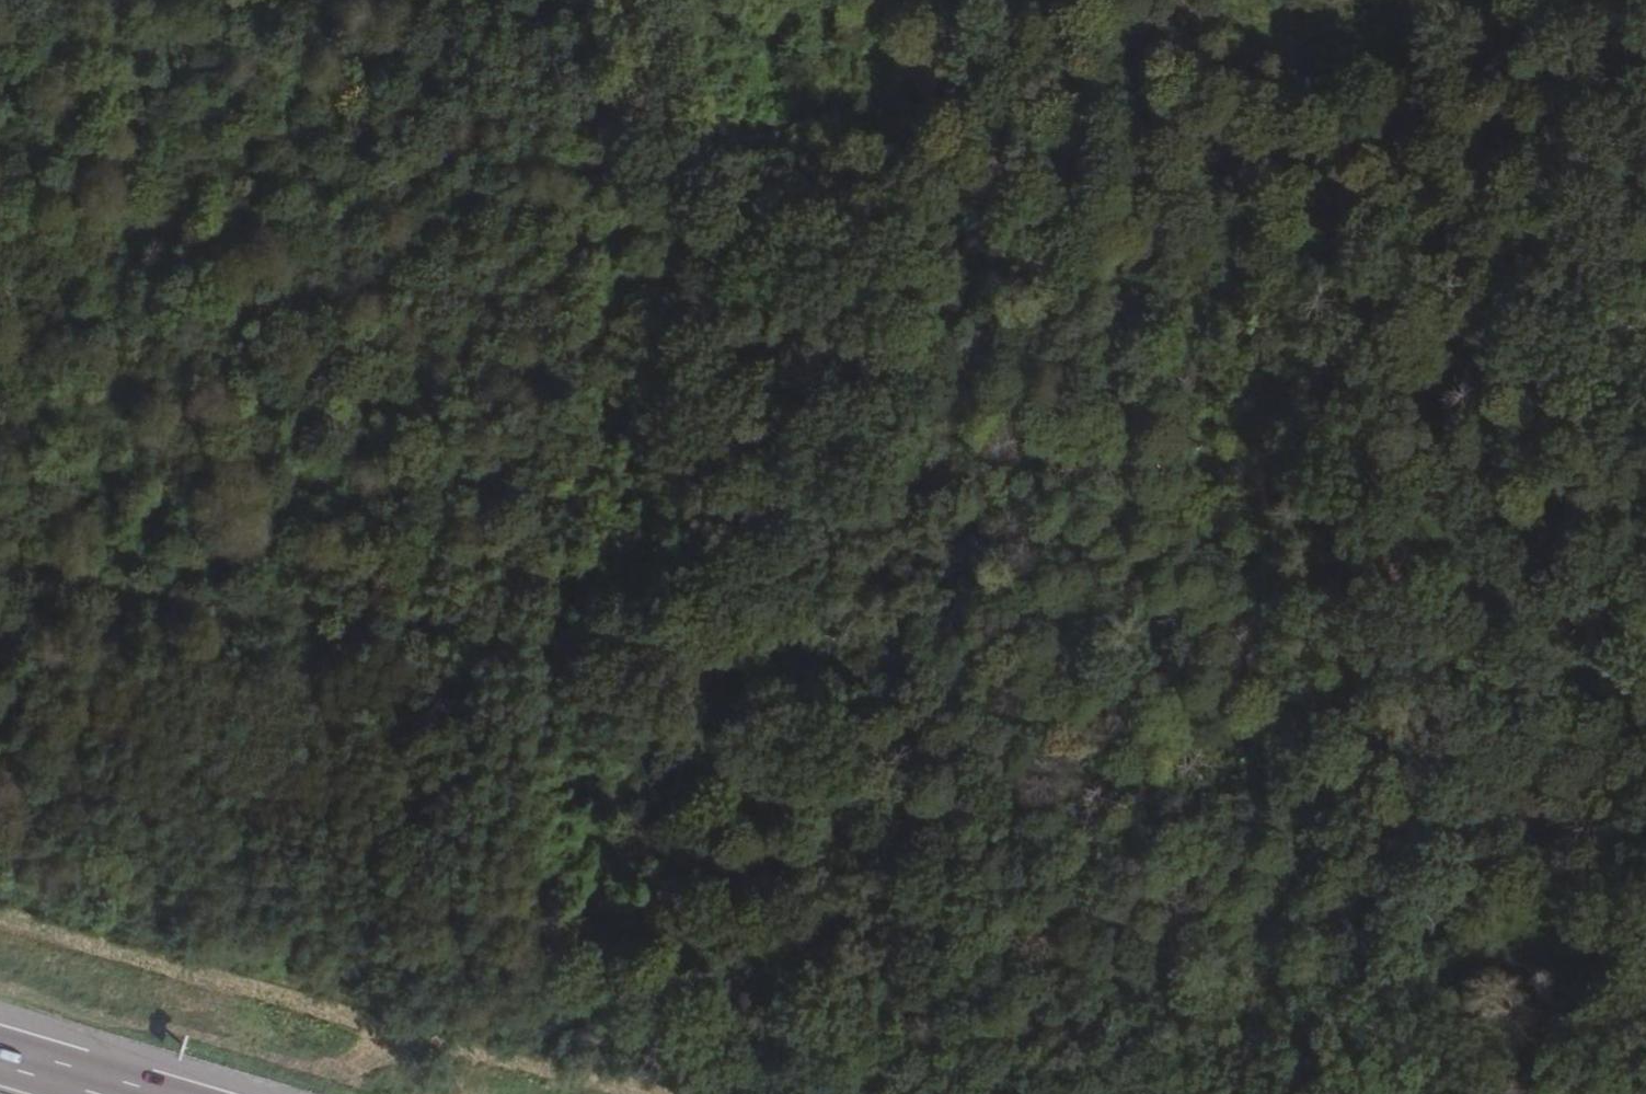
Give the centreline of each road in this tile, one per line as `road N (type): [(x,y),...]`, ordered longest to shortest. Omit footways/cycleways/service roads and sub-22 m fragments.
road 1 (motorway): [(130,1093),(0,1055)]

